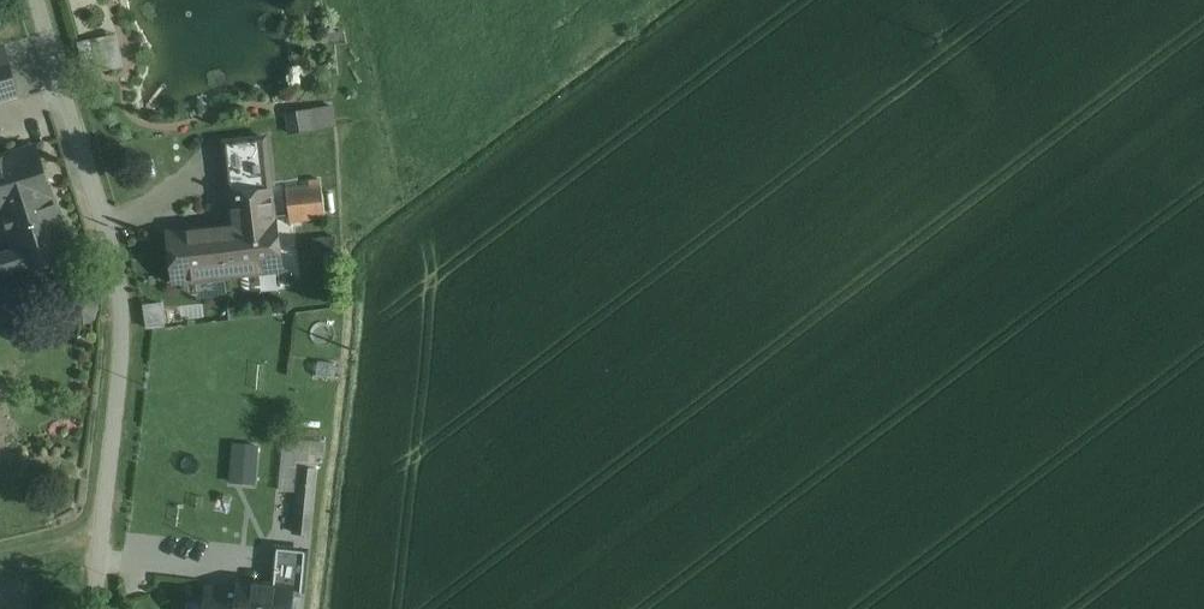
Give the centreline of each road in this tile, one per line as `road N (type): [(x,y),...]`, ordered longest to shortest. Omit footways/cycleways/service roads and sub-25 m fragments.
road 1 (residential): [(91,608),(122,321),(114,257),(36,0)]

